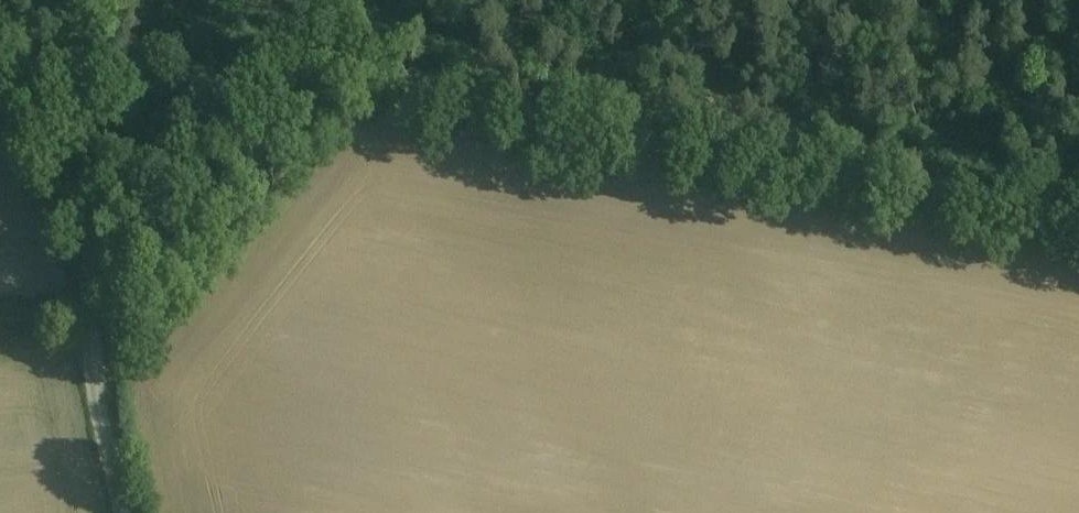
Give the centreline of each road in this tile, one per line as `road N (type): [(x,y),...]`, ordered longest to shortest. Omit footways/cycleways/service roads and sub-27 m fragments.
road 1 (unclassified): [(84,0),(90,324),(95,387),(124,512)]

